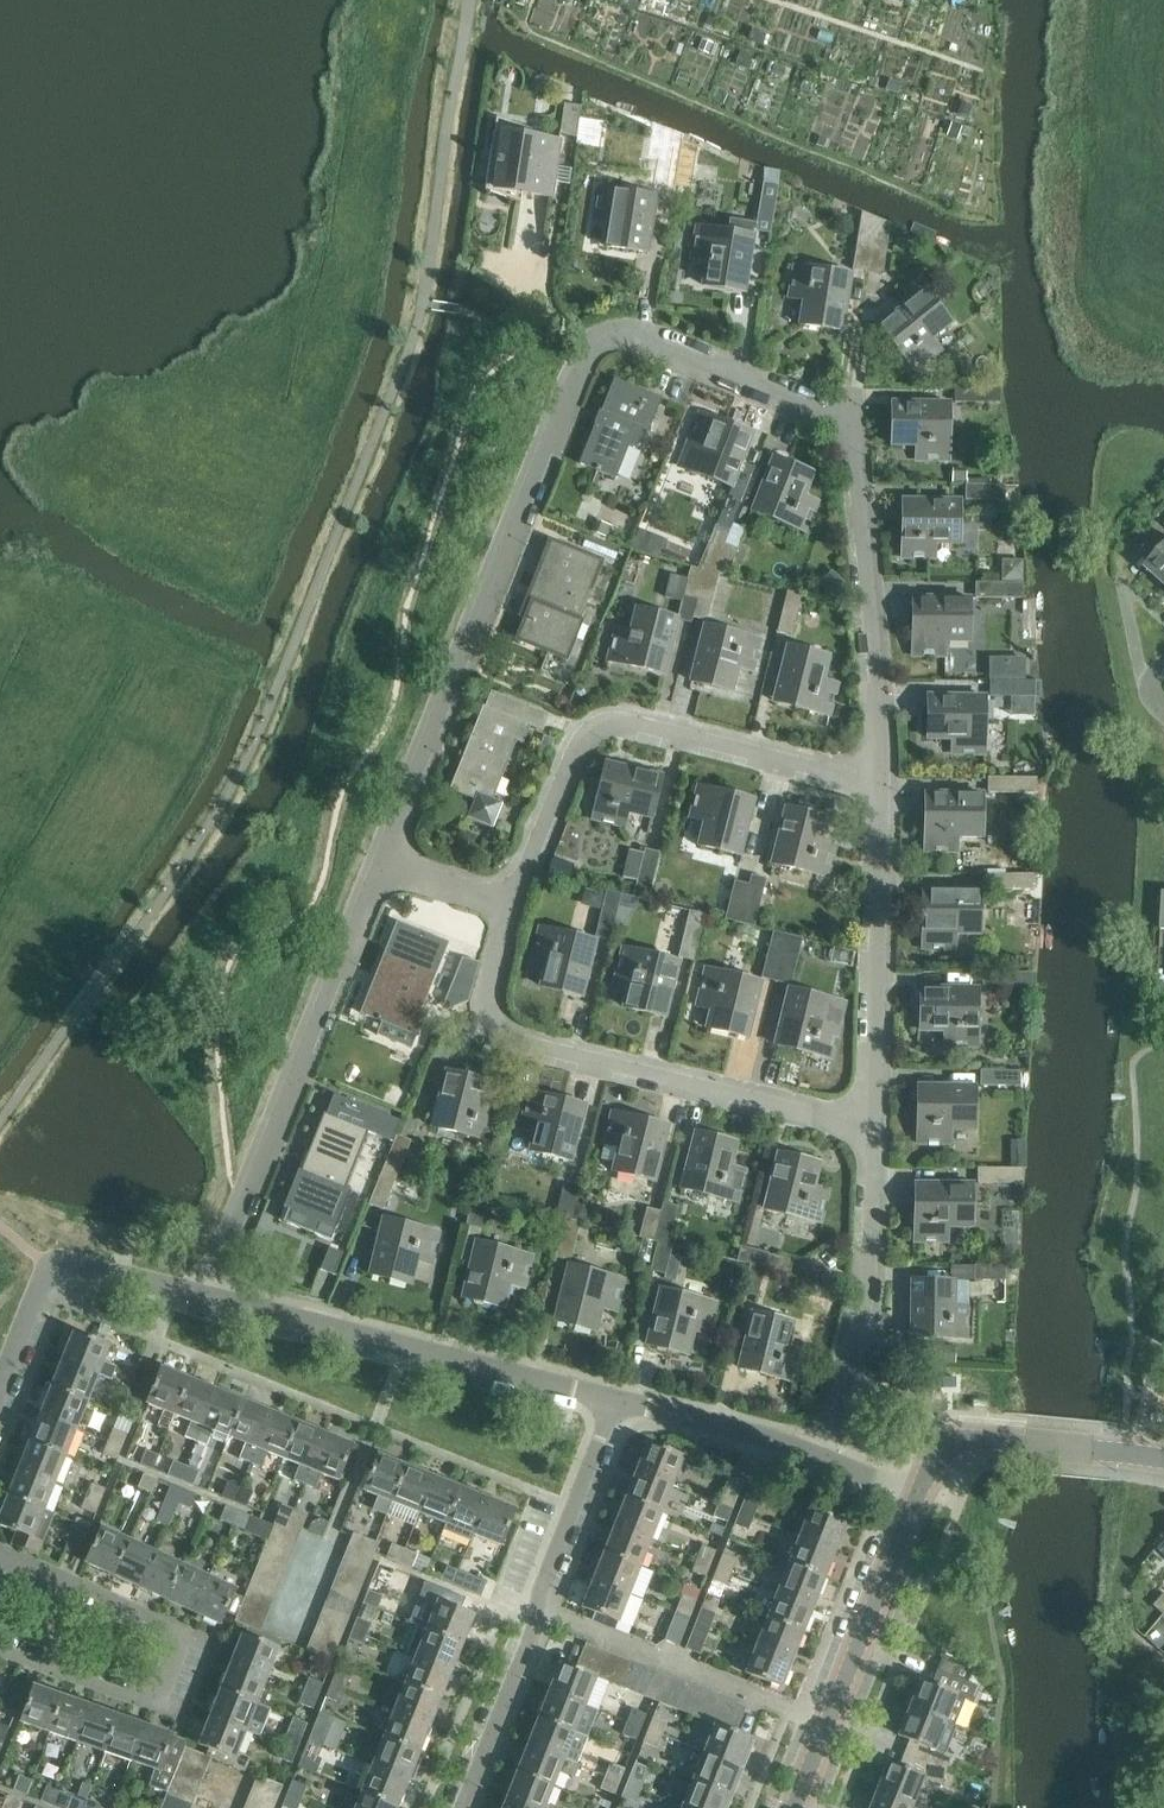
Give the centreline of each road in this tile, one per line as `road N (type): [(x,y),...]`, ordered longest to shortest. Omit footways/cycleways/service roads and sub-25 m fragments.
road 1 (residential): [(384,867),(587,355),(603,342),(625,341),(841,426)]
road 2 (residential): [(875,1129),(518,1041),(499,1029),(493,1007),(518,904)]
road 3 (residential): [(518,904),(576,742),(592,727),(619,724),(882,785)]
road 4 (residential): [(220,1294),(384,867)]
road 5 (residential): [(0,1641),(147,1697),(175,1686),(190,1641),(173,1626),(0,1556)]
road 6 (residential): [(620,1401),(220,1294)]
road 7 (residential): [(882,785),(852,446),(841,426)]
road 8 (residential): [(875,1129),(882,785)]
road 9 (residential): [(826,1459),(869,1322),(875,1129)]
road 10 (residential): [(0,1398),(40,1288),(69,1265),(220,1294)]
road 11 (residential): [(827,1724),(542,1612)]
road 12 (unclassified): [(827,1724),(917,1494)]
road 13 (residential): [(542,1612),(620,1401)]
road 14 (residential): [(826,1459),(620,1401)]
road 15 (residential): [(462,1807),(542,1612)]
road 16 (unclassified): [(1163,1456),(994,1439)]
road 17 (residential): [(518,904),(384,867)]

